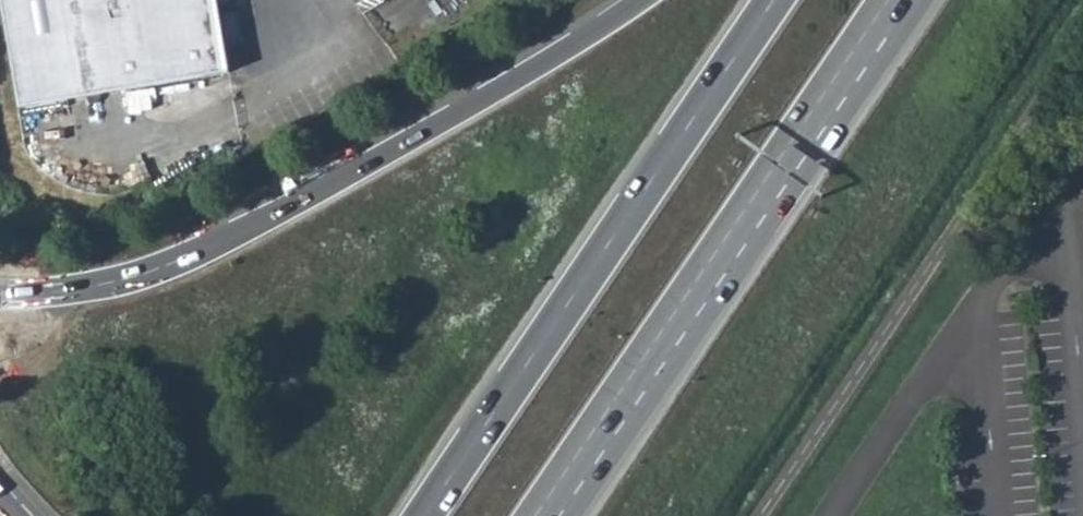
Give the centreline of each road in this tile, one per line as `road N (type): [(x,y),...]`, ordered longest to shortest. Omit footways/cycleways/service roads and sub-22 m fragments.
road 1 (trunk): [(641,0),(444,122),(220,240),(100,285),(0,295)]
road 2 (trunk): [(536,515),(888,0)]
road 3 (trunk): [(776,0),(425,515)]

